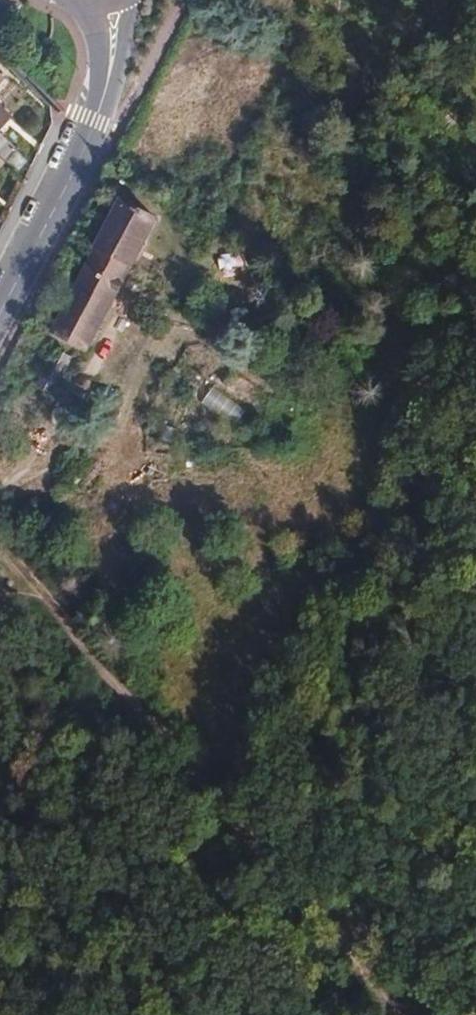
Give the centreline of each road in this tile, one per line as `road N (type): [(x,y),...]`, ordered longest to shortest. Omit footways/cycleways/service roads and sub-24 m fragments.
road 1 (tertiary): [(0,313),(96,121),(114,52),(115,0)]

